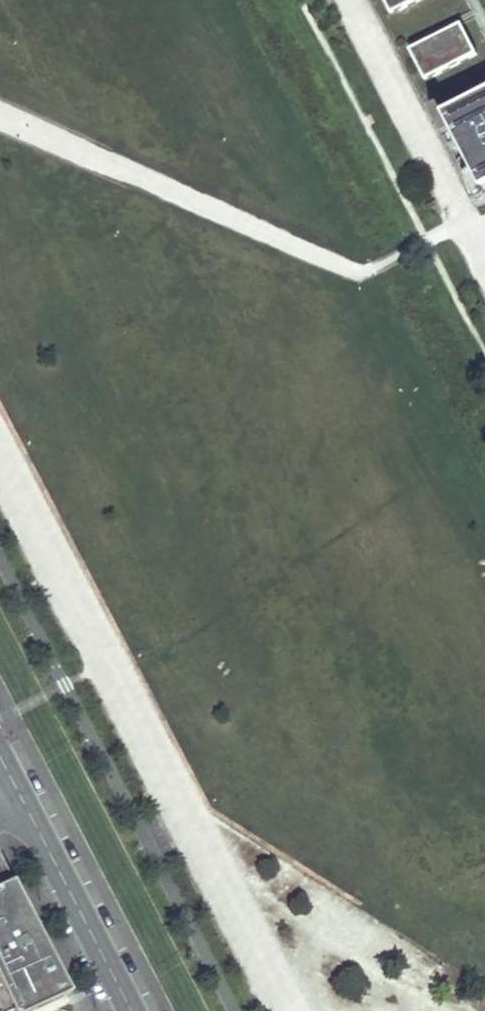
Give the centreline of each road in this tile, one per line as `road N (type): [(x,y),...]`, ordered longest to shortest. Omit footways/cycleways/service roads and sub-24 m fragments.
road 1 (residential): [(133,1010),(23,794)]

